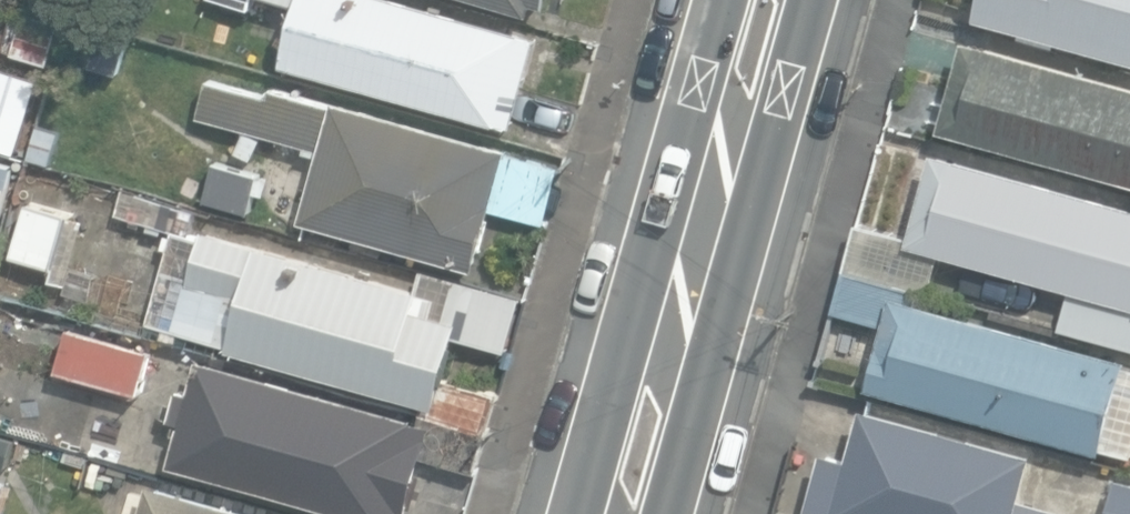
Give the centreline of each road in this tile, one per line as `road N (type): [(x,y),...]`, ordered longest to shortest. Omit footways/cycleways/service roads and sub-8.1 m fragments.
road 1 (tertiary): [(782,0),(644,513)]

